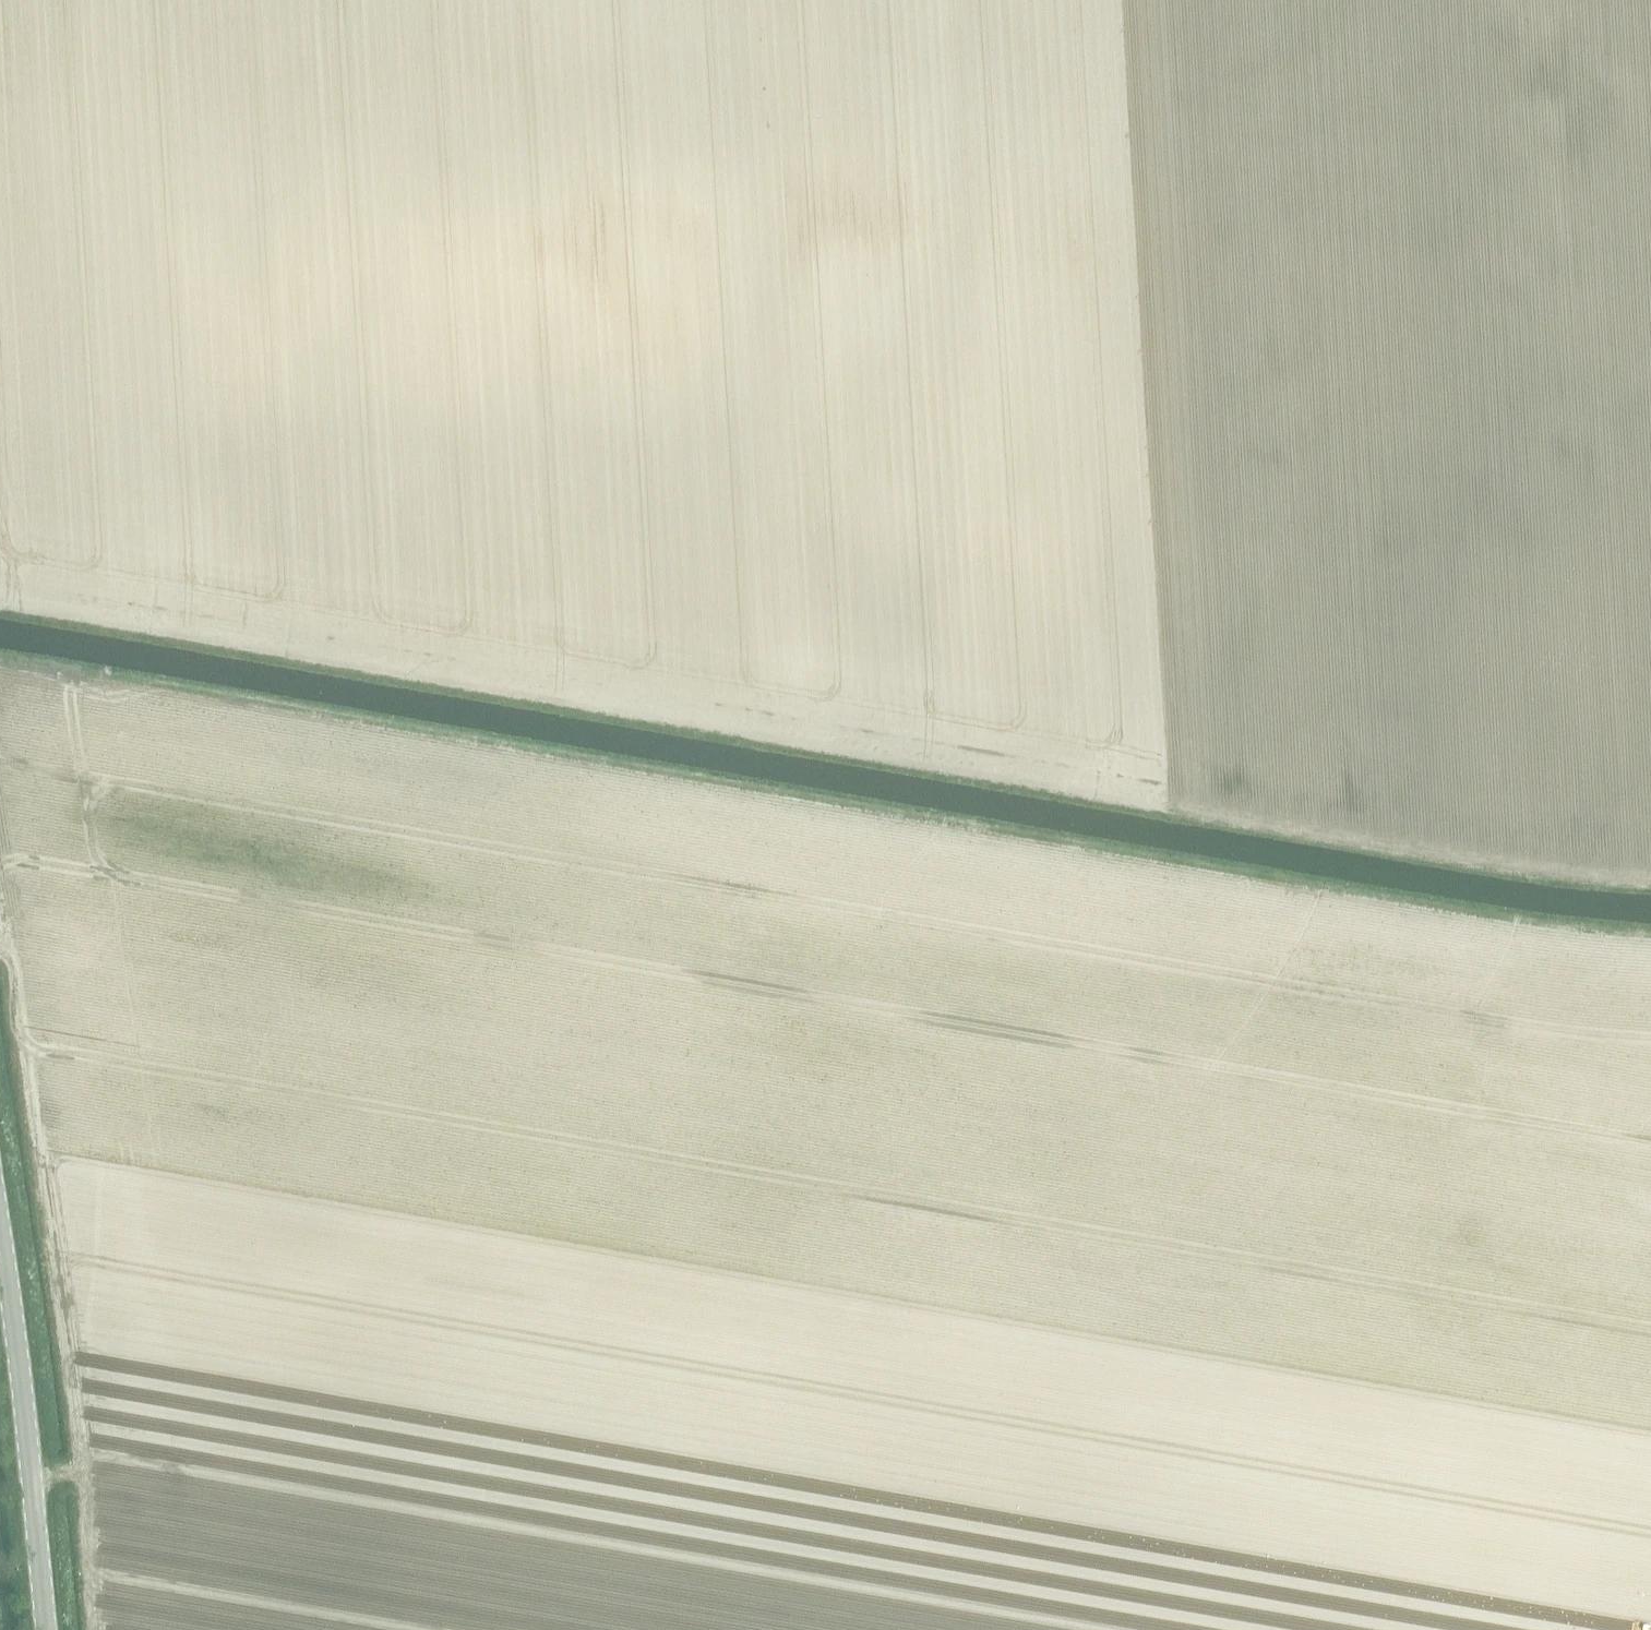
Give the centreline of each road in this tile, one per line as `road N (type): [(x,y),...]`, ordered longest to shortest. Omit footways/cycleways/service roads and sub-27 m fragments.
road 1 (tertiary): [(43,1629),(0,1252)]

